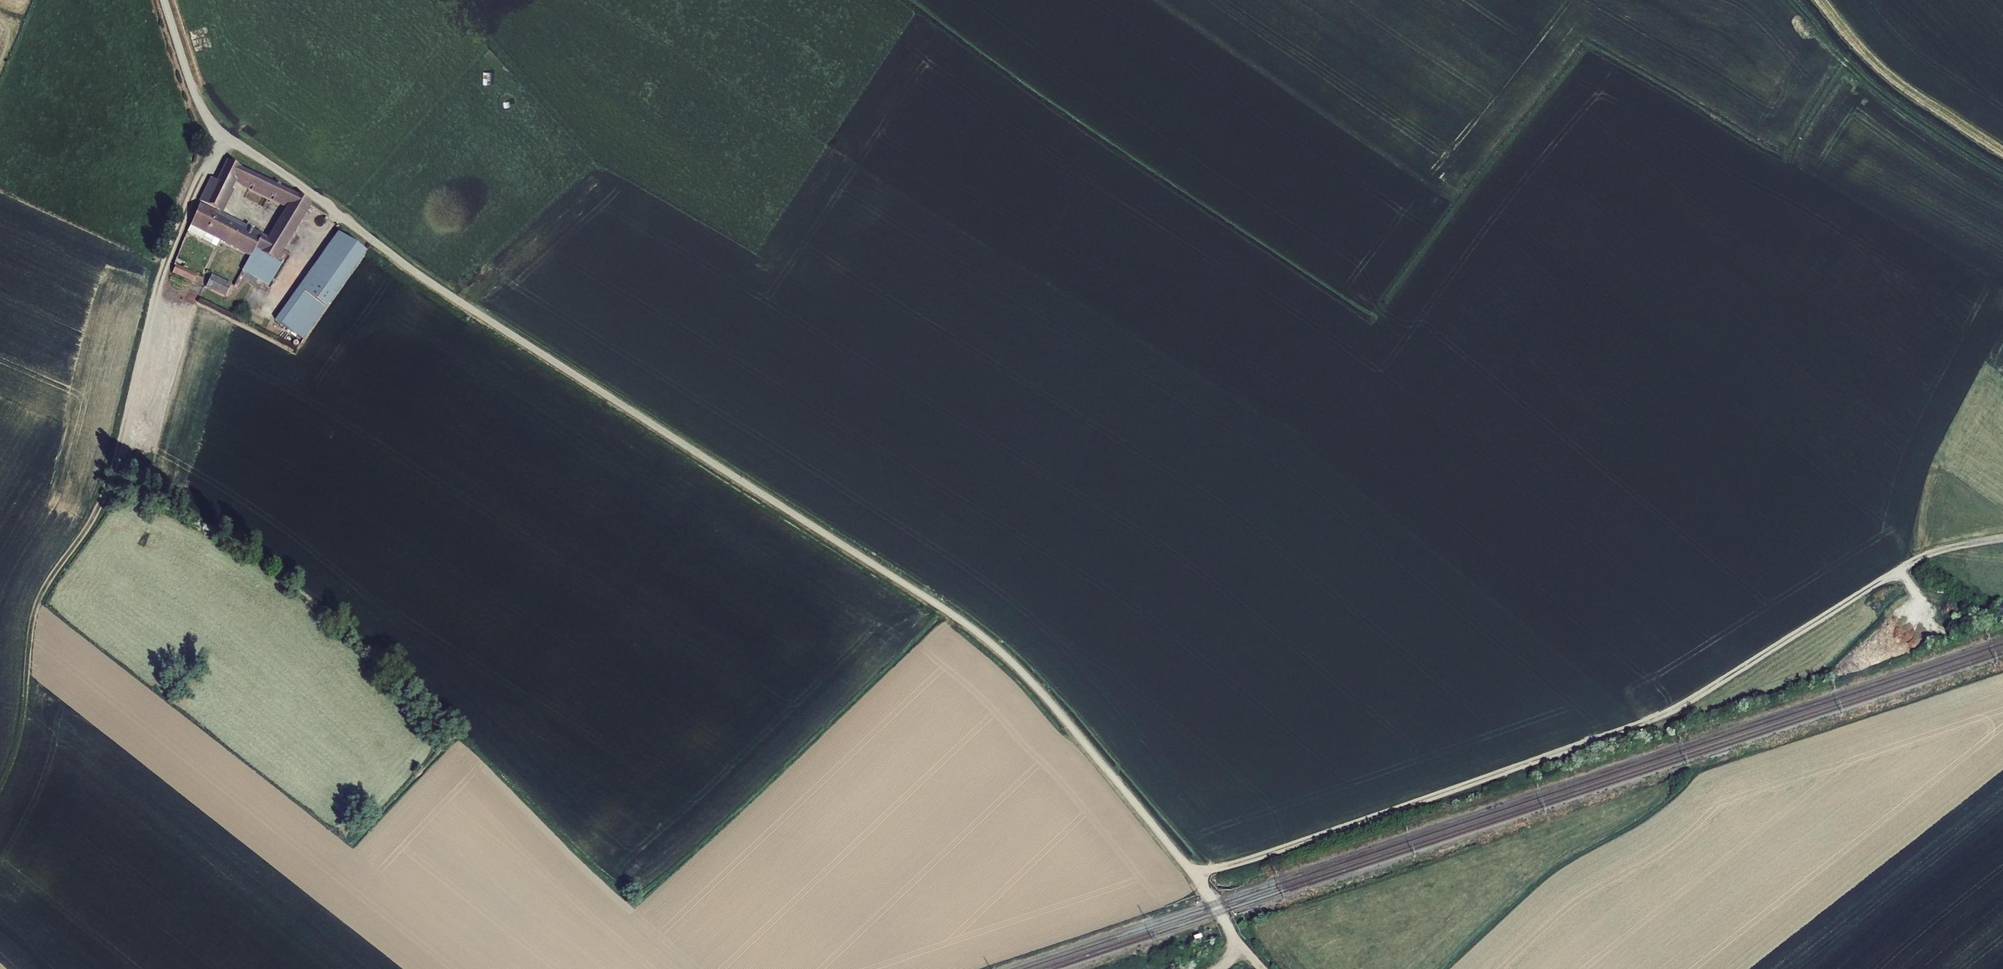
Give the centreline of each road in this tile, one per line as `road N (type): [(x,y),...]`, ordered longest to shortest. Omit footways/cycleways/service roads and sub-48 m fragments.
road 1 (unclassified): [(164,0),(197,100),(219,131),(431,283),(999,650),(1205,889),(1242,947)]
road 2 (track): [(1192,873),(1298,845),(1652,721),(1914,561),(2002,538)]
road 3 (track): [(219,131),(167,260),(103,495),(35,601),(20,704)]

